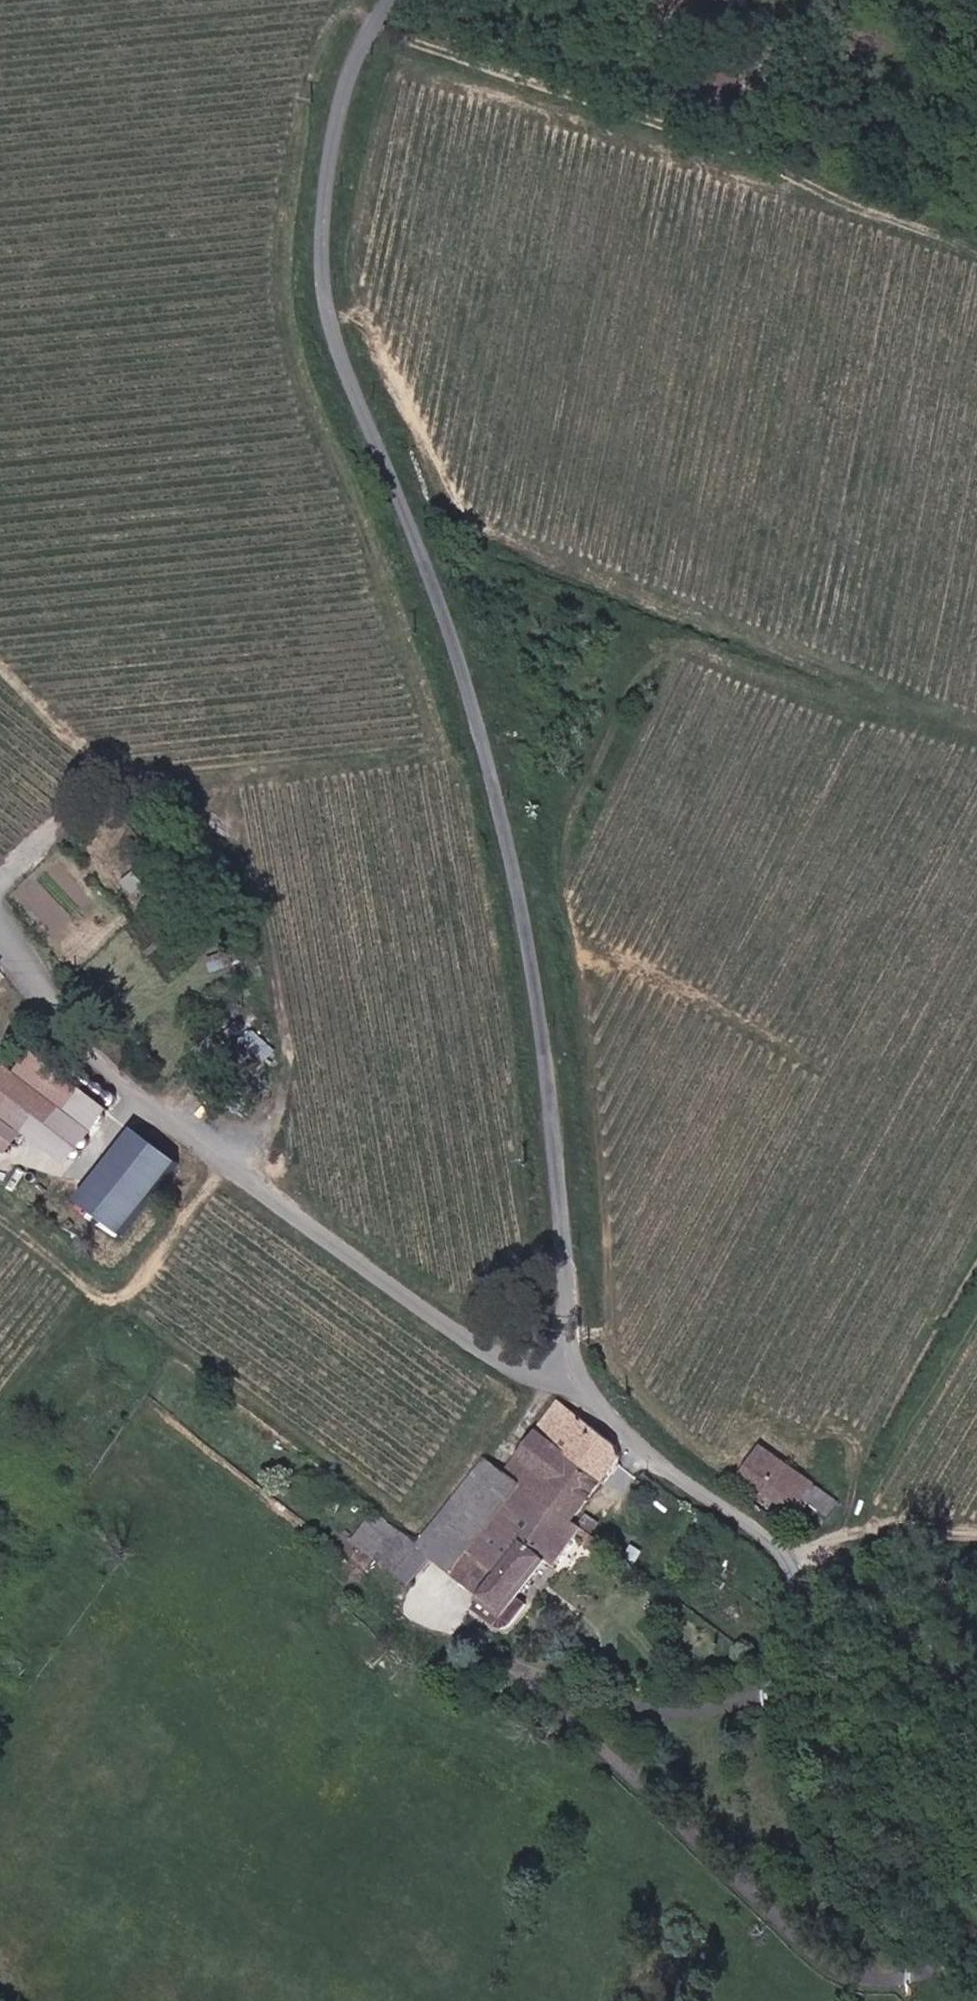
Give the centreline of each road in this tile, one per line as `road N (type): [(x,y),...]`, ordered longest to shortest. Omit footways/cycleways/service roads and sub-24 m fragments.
road 1 (unclassified): [(403,0),(342,107),(325,245),(336,334),(380,430),(491,736),(549,1029),(580,1386),(790,1554),(807,1602),(814,1682),(871,1837),(976,1991)]

